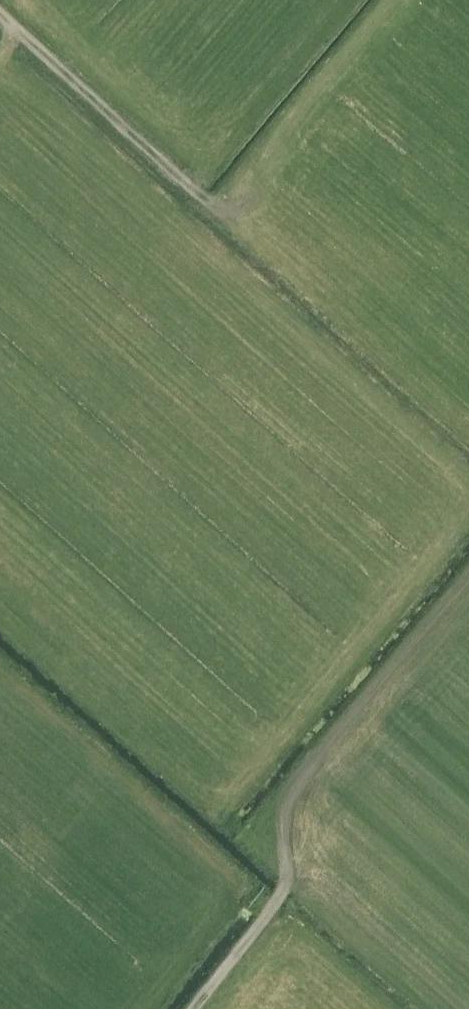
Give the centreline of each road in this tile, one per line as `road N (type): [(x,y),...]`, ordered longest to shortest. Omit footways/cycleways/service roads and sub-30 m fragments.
road 1 (track): [(468,579),(323,753),(293,873),(196,1008)]

